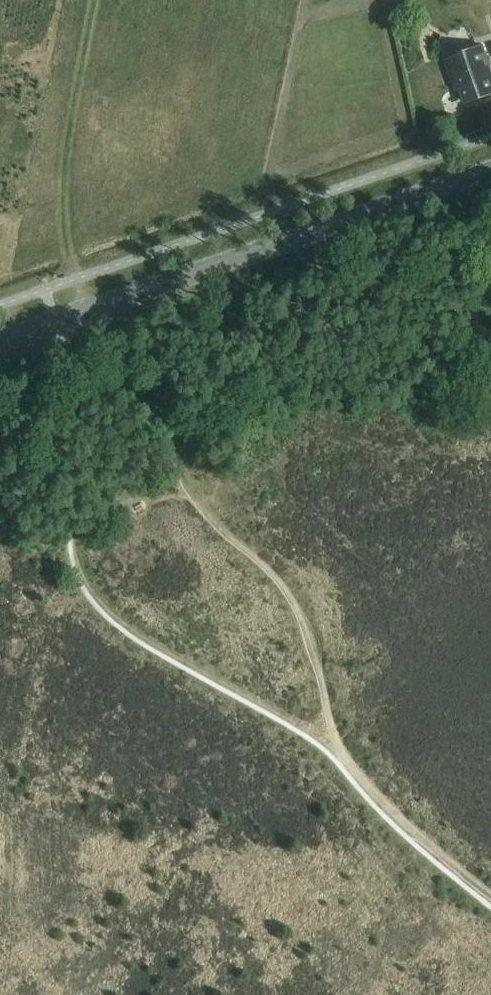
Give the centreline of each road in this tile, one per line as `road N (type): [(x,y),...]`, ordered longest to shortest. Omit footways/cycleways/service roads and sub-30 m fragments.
road 1 (tertiary): [(0,338),(490,172)]
road 2 (track): [(74,376),(141,406),(214,524),(281,585),(307,632),(345,761)]
road 3 (track): [(345,761),(422,841),(490,897)]

